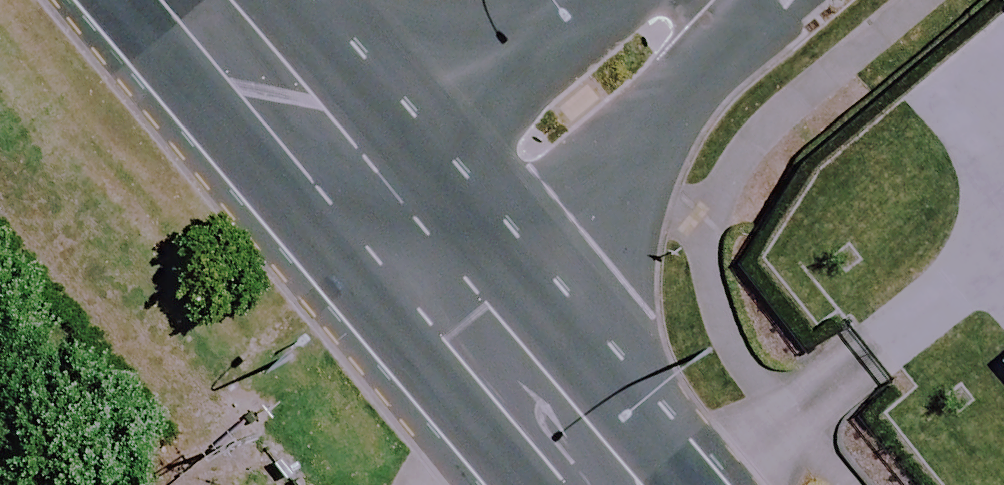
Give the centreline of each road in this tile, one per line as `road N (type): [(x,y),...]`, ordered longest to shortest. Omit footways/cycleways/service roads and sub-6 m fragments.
road 1 (tertiary): [(705,0),(429,236)]
road 2 (secondary): [(183,0),(298,127),(429,236)]
road 3 (secondary): [(429,236),(641,484)]

